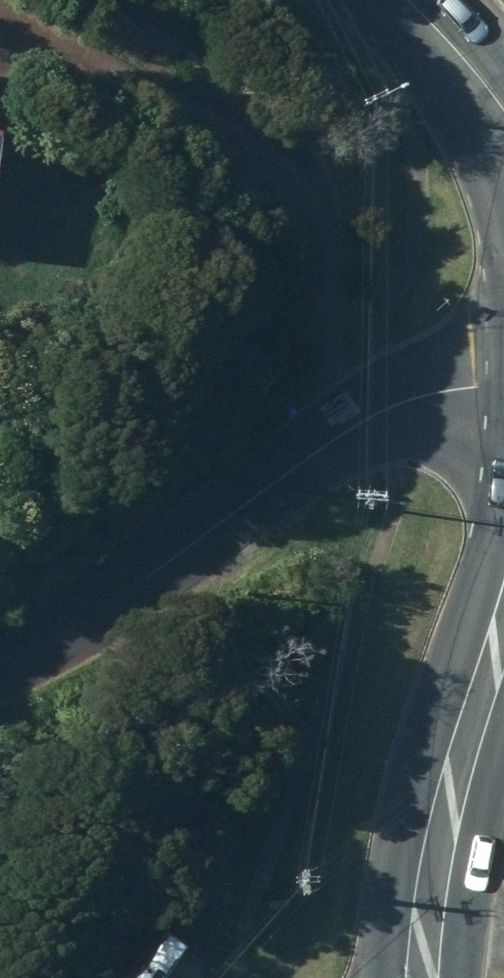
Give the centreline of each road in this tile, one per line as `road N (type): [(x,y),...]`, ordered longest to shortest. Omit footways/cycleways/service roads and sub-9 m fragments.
road 1 (residential): [(0,672),(353,428),(475,385),(503,402)]
road 2 (secondary): [(412,977),(425,853),(443,778),(503,606)]
road 3 (secondary): [(503,128),(453,51),(403,0)]

